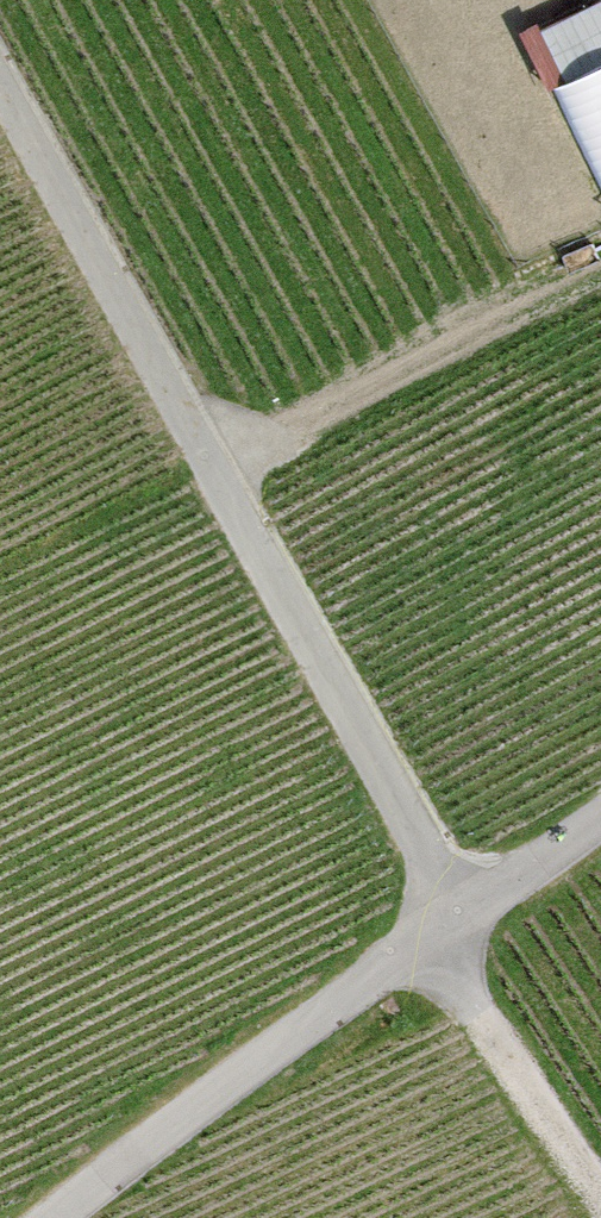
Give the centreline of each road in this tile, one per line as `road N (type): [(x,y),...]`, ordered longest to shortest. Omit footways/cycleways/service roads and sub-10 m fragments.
road 1 (track): [(0,90),(470,920)]
road 2 (unclassified): [(68,1217),(232,1089),(600,824)]
road 3 (track): [(217,473),(600,274)]
road 4 (track): [(438,941),(600,1193)]

